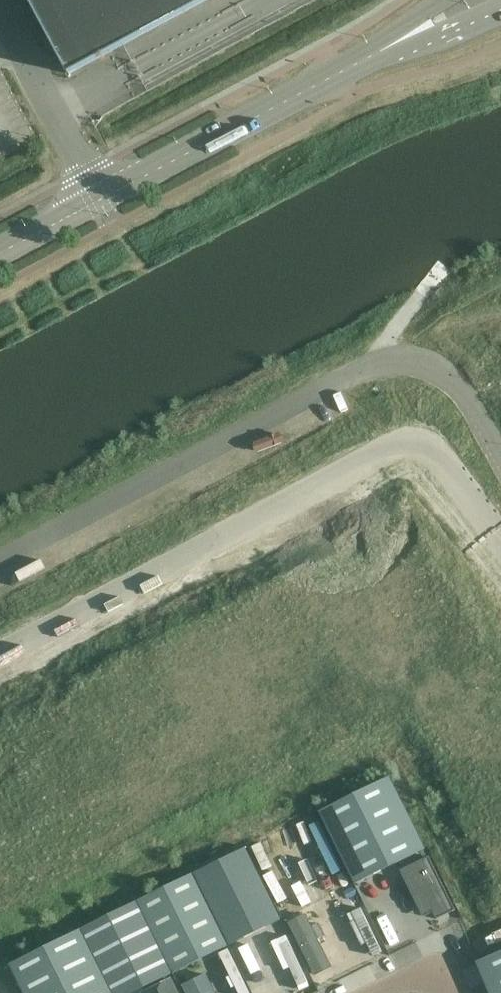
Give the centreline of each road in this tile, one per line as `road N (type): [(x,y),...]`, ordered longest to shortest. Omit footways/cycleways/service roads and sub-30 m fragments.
road 1 (unclassified): [(0,560),(344,375),(398,360),(438,366),(455,379),(500,459)]
road 2 (unclassified): [(146,577),(411,443),(443,461),(500,535)]
road 3 (unclassified): [(103,202),(348,71)]
road 4 (unclassified): [(103,202),(0,10)]
road 5 (unclassified): [(348,71),(500,9)]
road 6 (unclassified): [(447,0),(348,71)]

